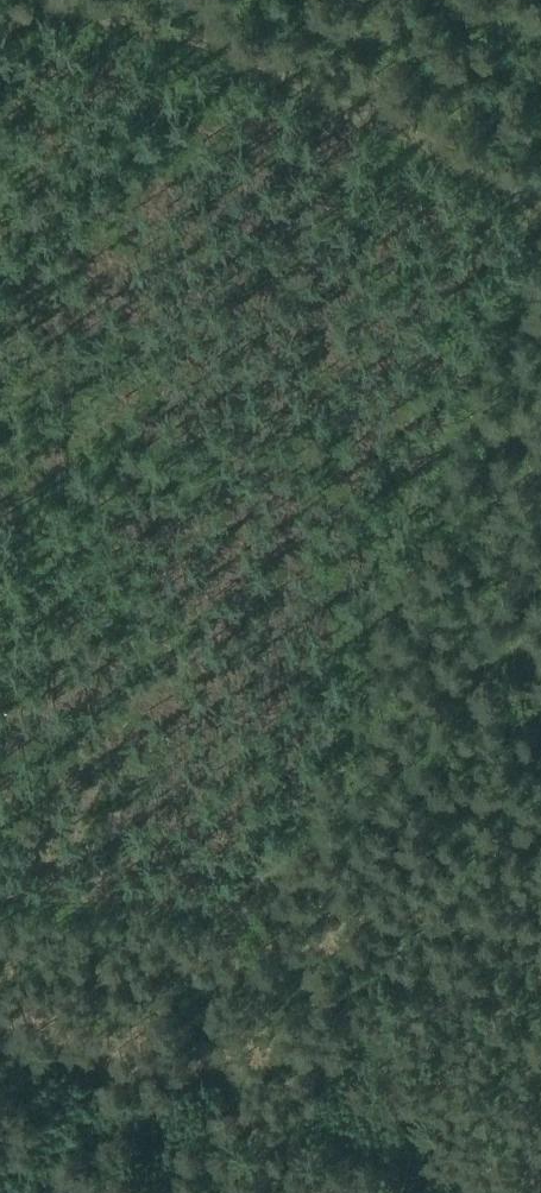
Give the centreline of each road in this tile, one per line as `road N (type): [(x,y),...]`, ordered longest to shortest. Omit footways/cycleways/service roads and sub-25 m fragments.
road 1 (track): [(0,894),(540,935)]

